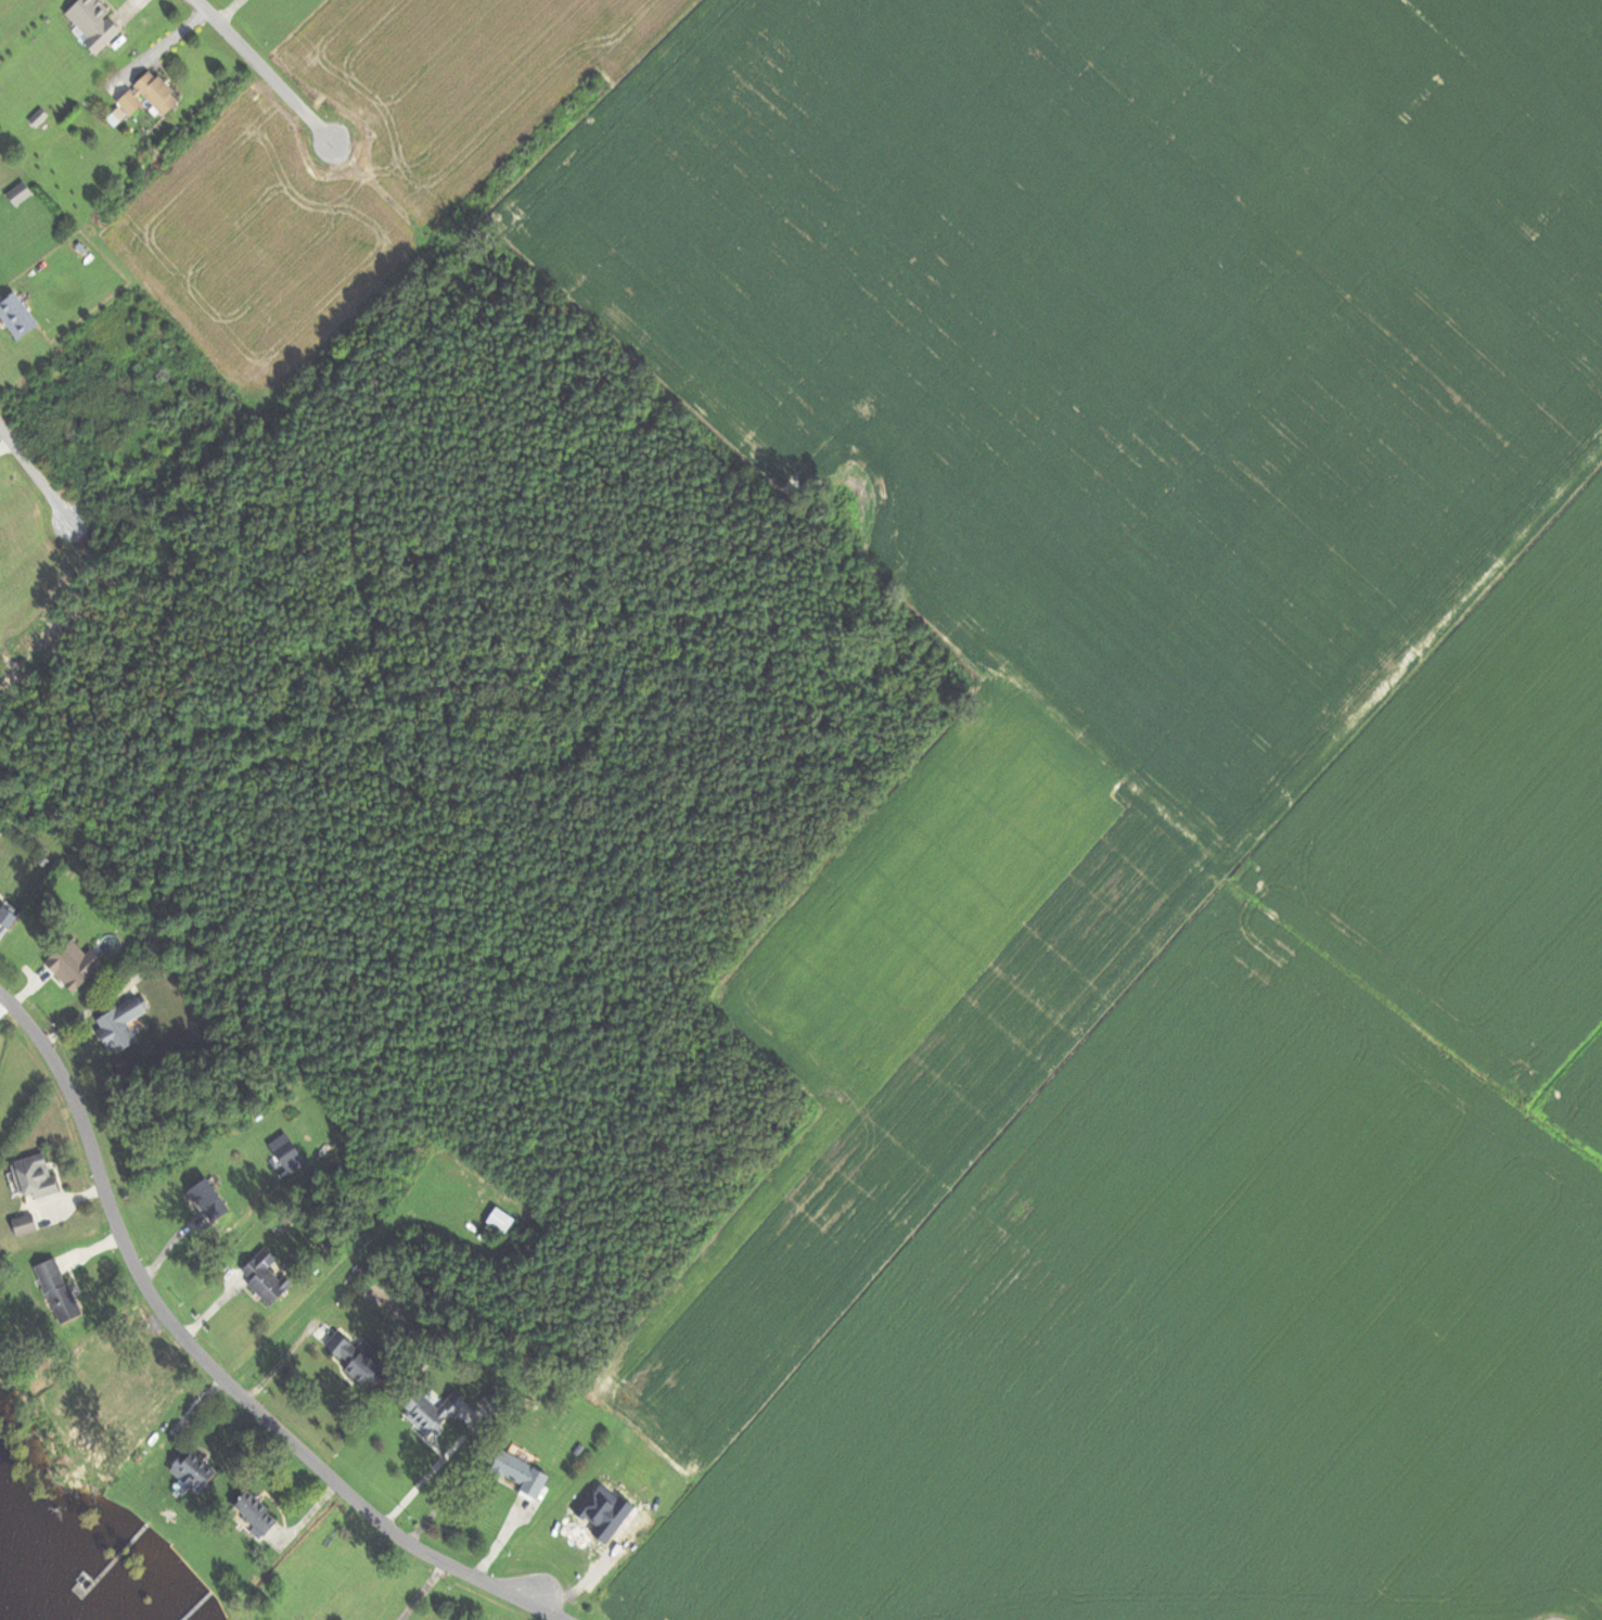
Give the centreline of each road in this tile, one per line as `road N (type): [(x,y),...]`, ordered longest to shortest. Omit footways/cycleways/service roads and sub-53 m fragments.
road 1 (residential): [(558,1619),(423,1547),(324,1472),(225,1378),(162,1306),(76,1127),(0,1014)]
road 2 (residential): [(196,0),(333,142)]
road 3 (residential): [(0,419),(90,536)]

